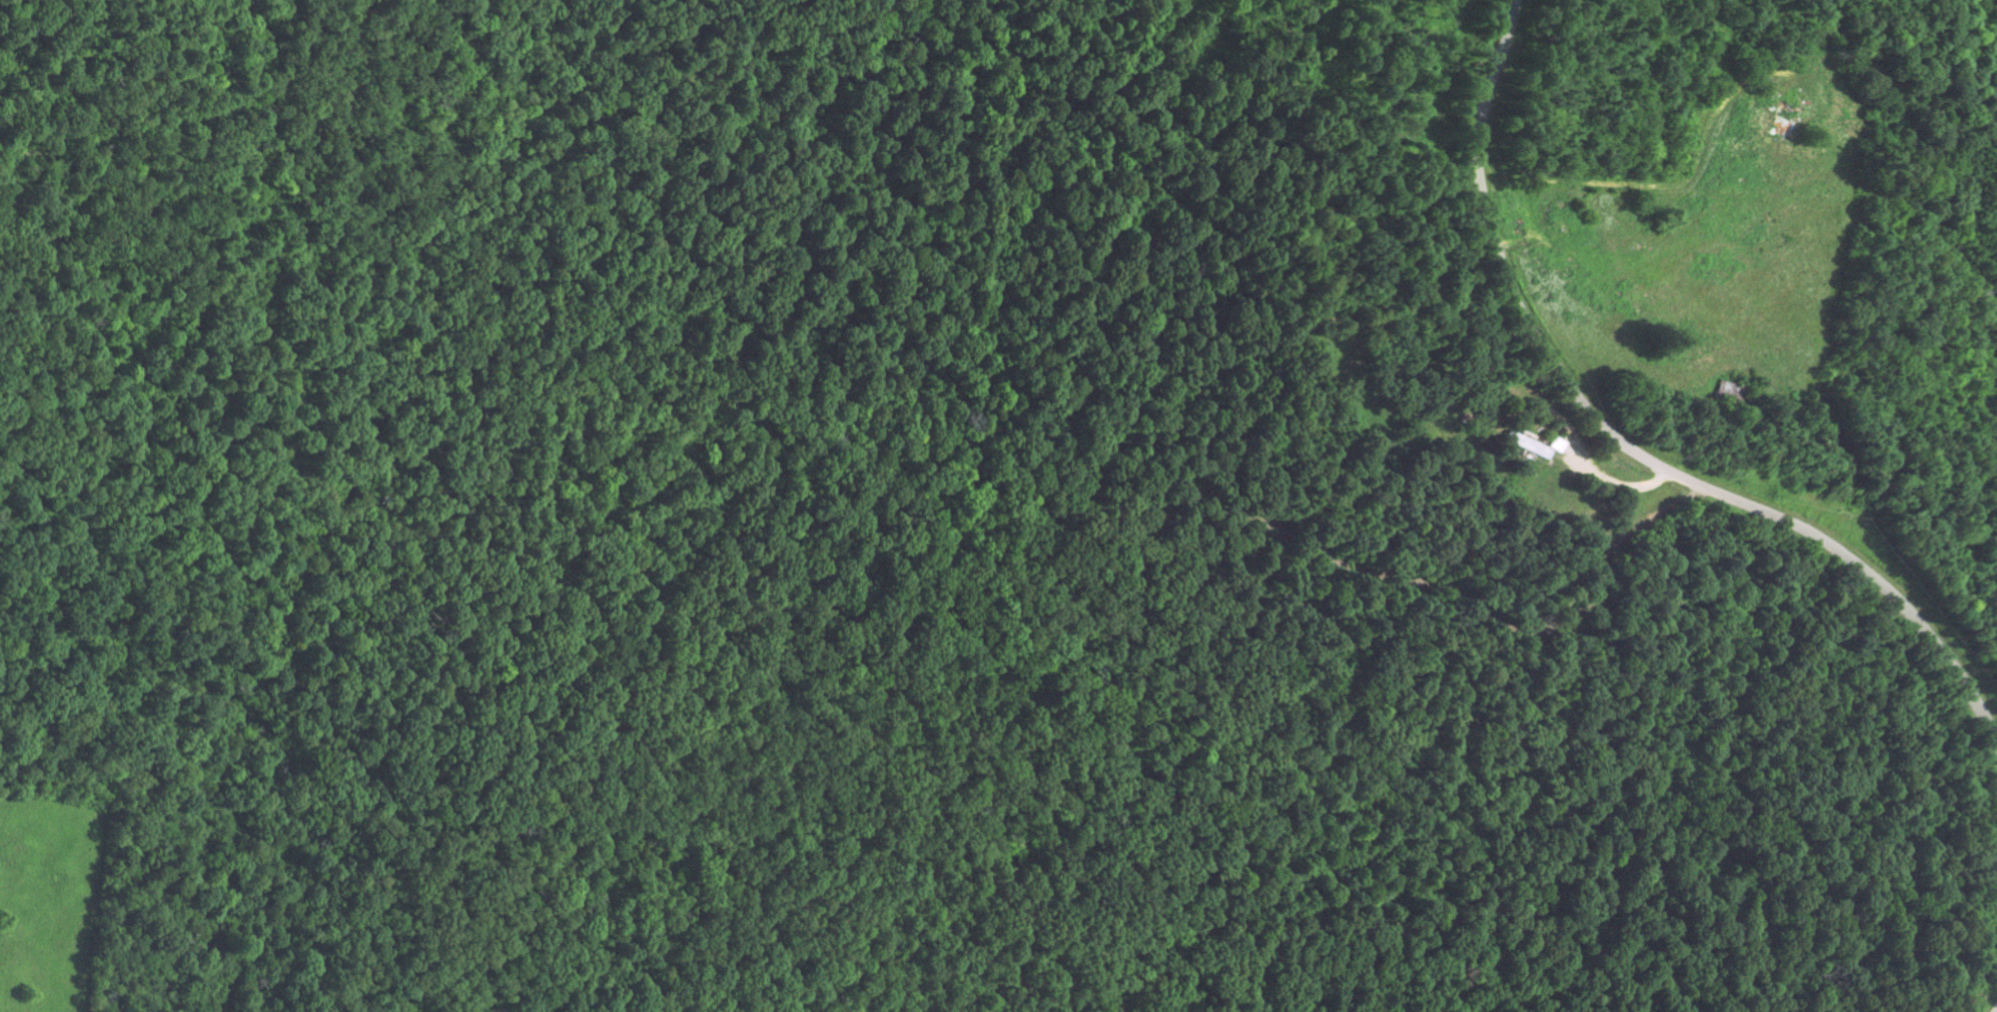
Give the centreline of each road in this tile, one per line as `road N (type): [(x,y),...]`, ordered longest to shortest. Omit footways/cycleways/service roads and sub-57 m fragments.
road 1 (residential): [(1996,756),(1944,665),(1881,589),(1806,530),(1658,468),(1607,435),(1532,329),(1502,267),(1481,168),(1515,0)]

